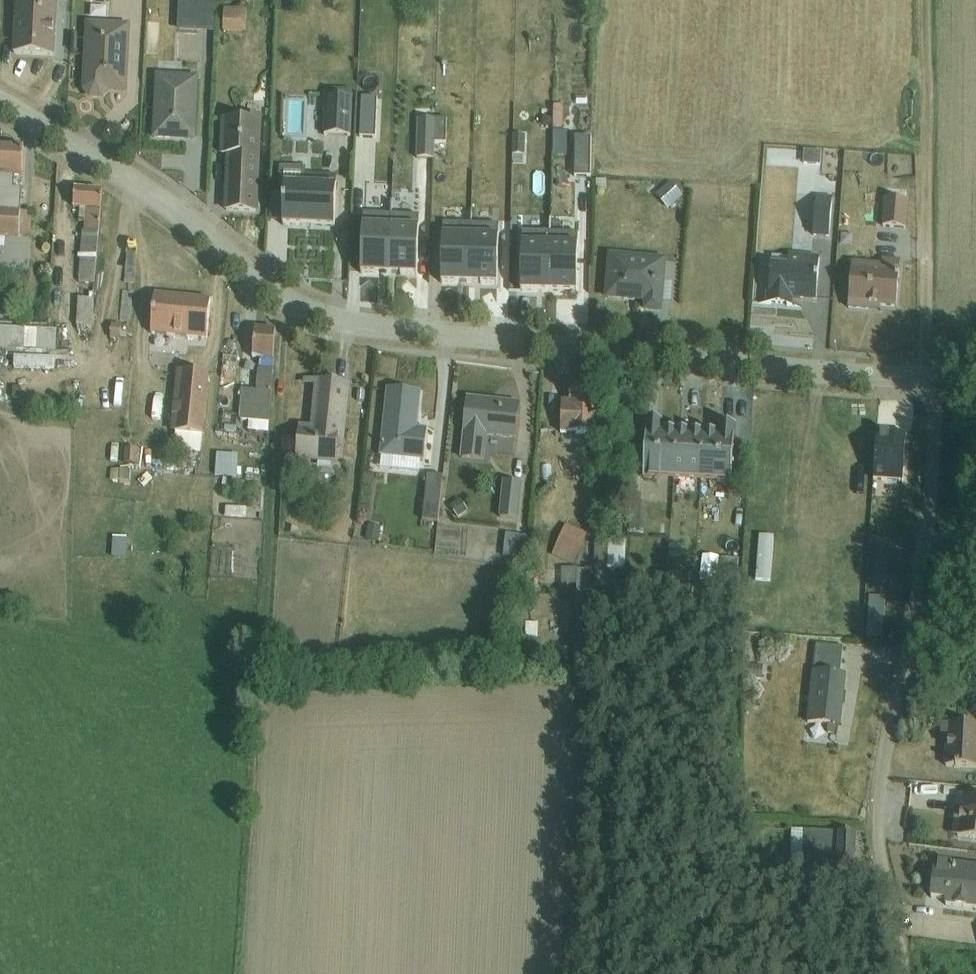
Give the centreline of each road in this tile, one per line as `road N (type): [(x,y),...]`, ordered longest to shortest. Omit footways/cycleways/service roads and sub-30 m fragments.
road 1 (residential): [(934,384),(356,333),(306,316),(151,200),(0,107)]
road 2 (unclassified): [(934,384),(924,525),(879,804),(889,973)]

